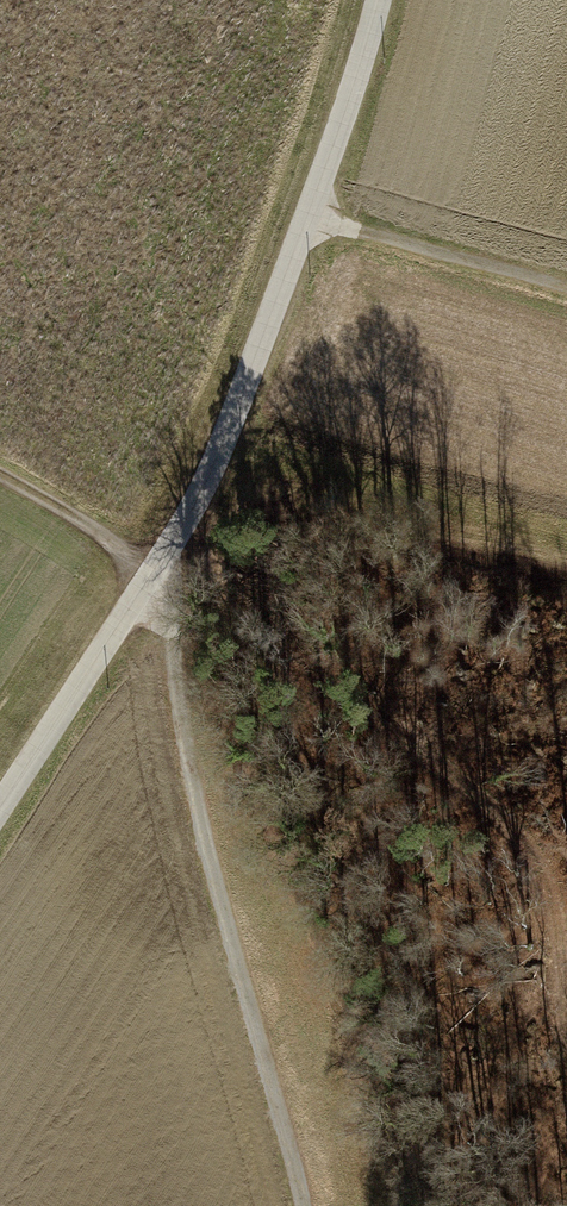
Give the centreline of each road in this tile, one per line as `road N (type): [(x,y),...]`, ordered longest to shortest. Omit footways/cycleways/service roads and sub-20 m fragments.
road 1 (unclassified): [(0,807),(145,582),(277,316),(386,0)]
road 2 (track): [(303,1205),(145,582),(88,522),(0,474)]

